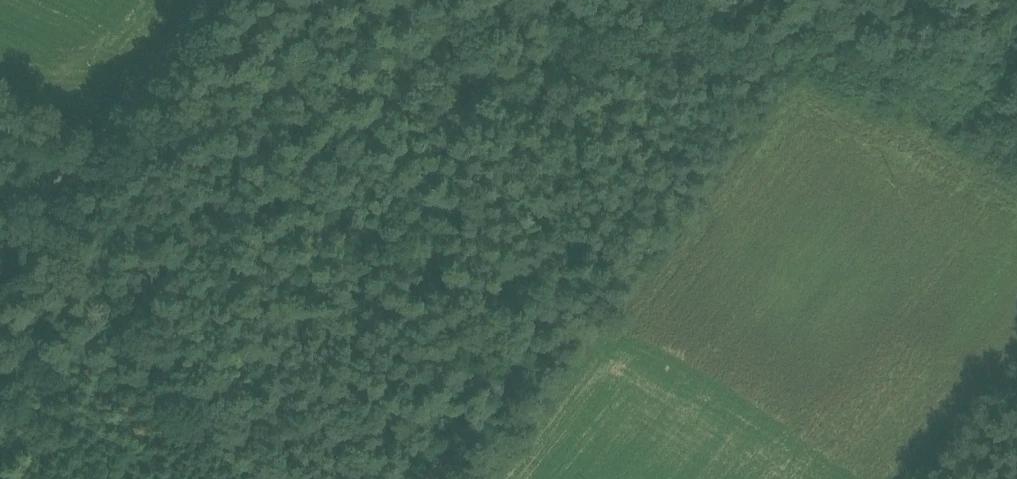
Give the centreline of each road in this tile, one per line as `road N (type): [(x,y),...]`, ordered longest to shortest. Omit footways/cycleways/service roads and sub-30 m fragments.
road 1 (unclassified): [(0,263),(211,0)]

